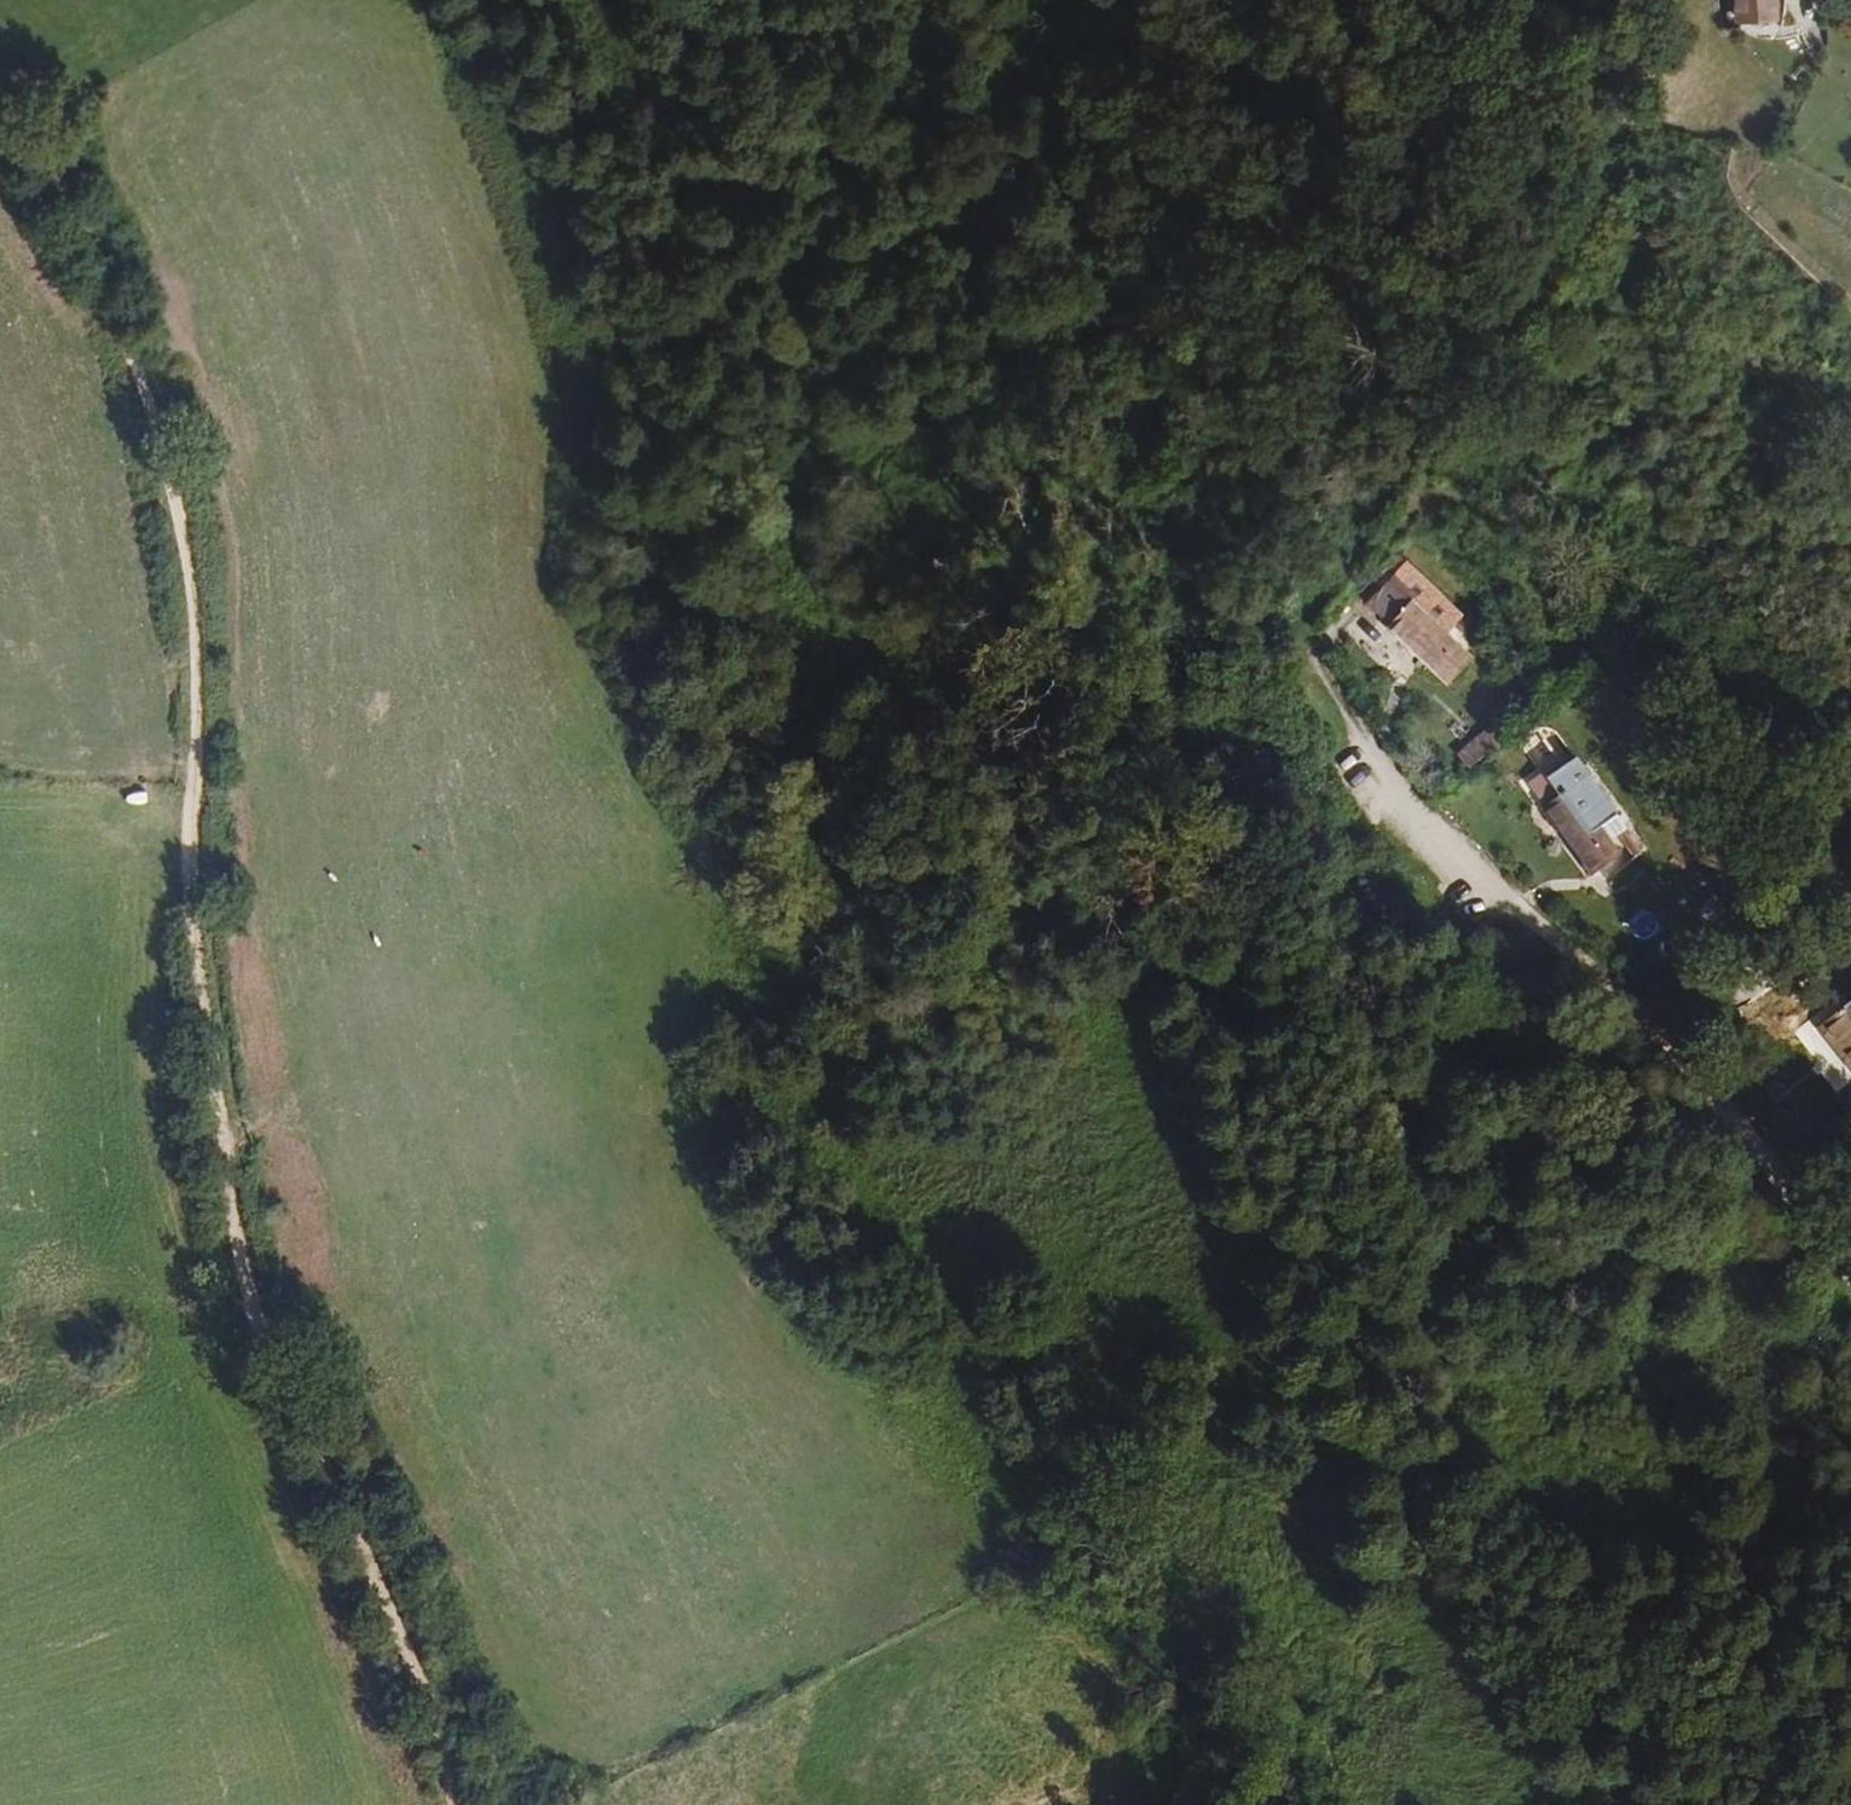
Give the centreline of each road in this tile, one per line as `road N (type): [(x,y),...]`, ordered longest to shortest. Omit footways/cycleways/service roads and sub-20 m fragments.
road 1 (track): [(457,1804),(436,1730),(348,1513),(270,1349),(240,1231),(195,914),(195,596),(164,446),(88,236),(0,89)]
road 2 (unclassified): [(1850,1279),(1635,1037),(1283,676)]

